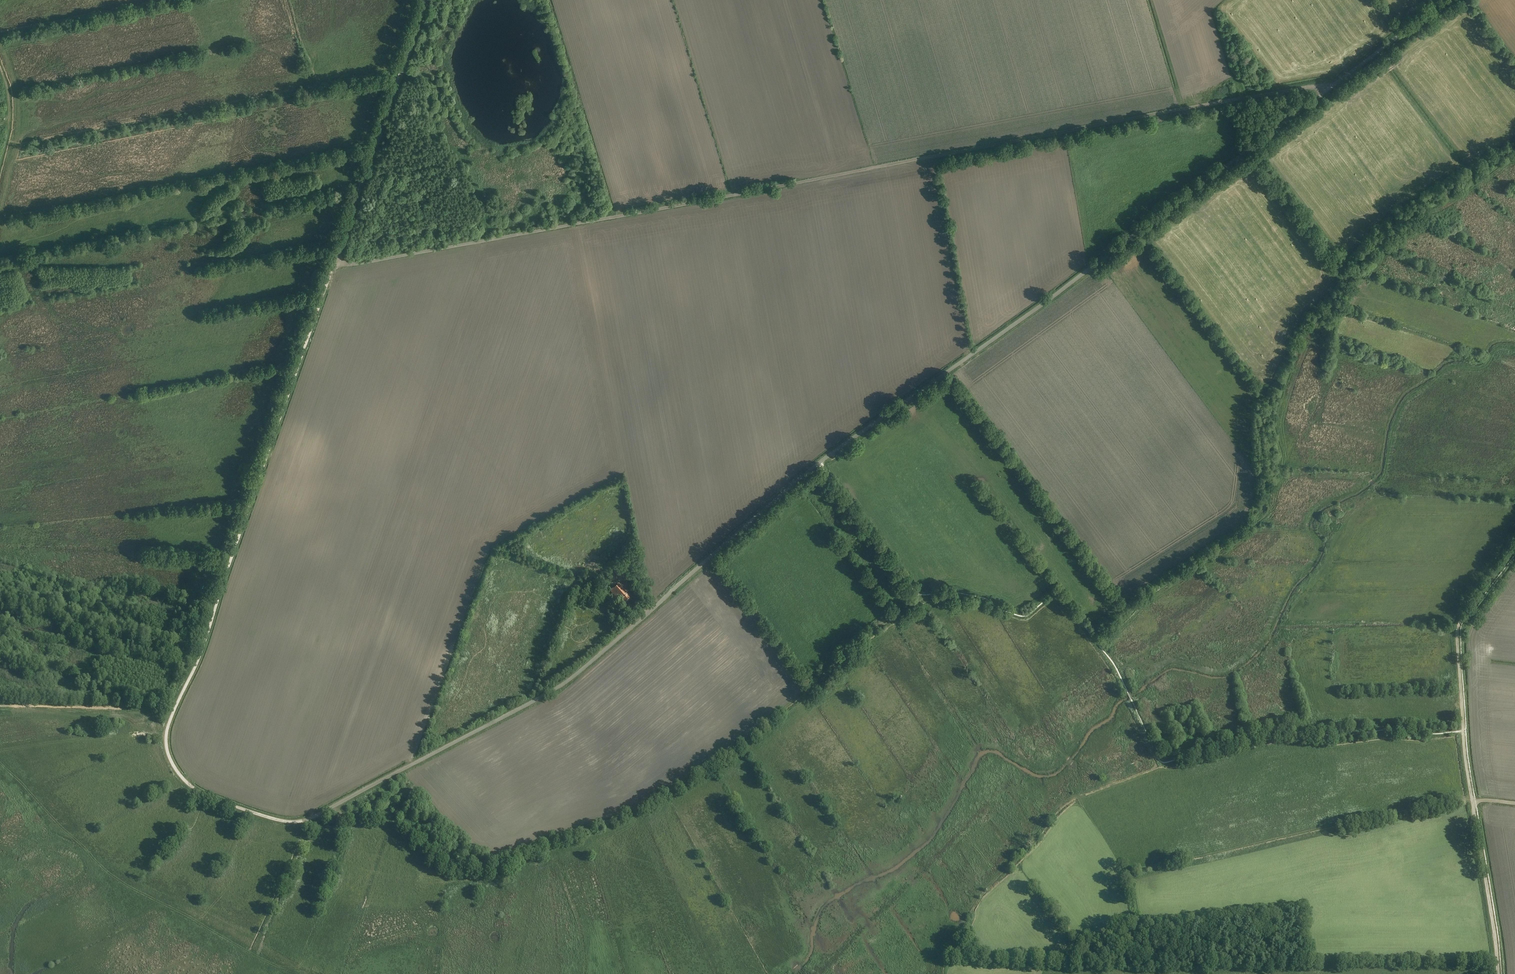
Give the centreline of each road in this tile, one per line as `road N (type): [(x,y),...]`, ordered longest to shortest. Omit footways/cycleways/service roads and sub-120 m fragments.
road 1 (unclassified): [(294,822),(579,672),(820,462),(1447,0)]
road 2 (track): [(1336,83),(352,265),(335,261)]
road 3 (track): [(920,595),(705,769),(636,807),(493,861),(439,853),(397,826),(339,818),(331,808)]
road 4 (unclassified): [(294,822),(193,790),(171,762),(165,737),(335,261)]
road 5 (track): [(1129,876),(1472,800)]
road 6 (track): [(1462,731),(1457,628),(1514,549)]
road 7 (track): [(365,177),(426,0)]
road 8 (track): [(1499,973),(1472,800)]
road 9 (track): [(1351,280),(1251,148)]

